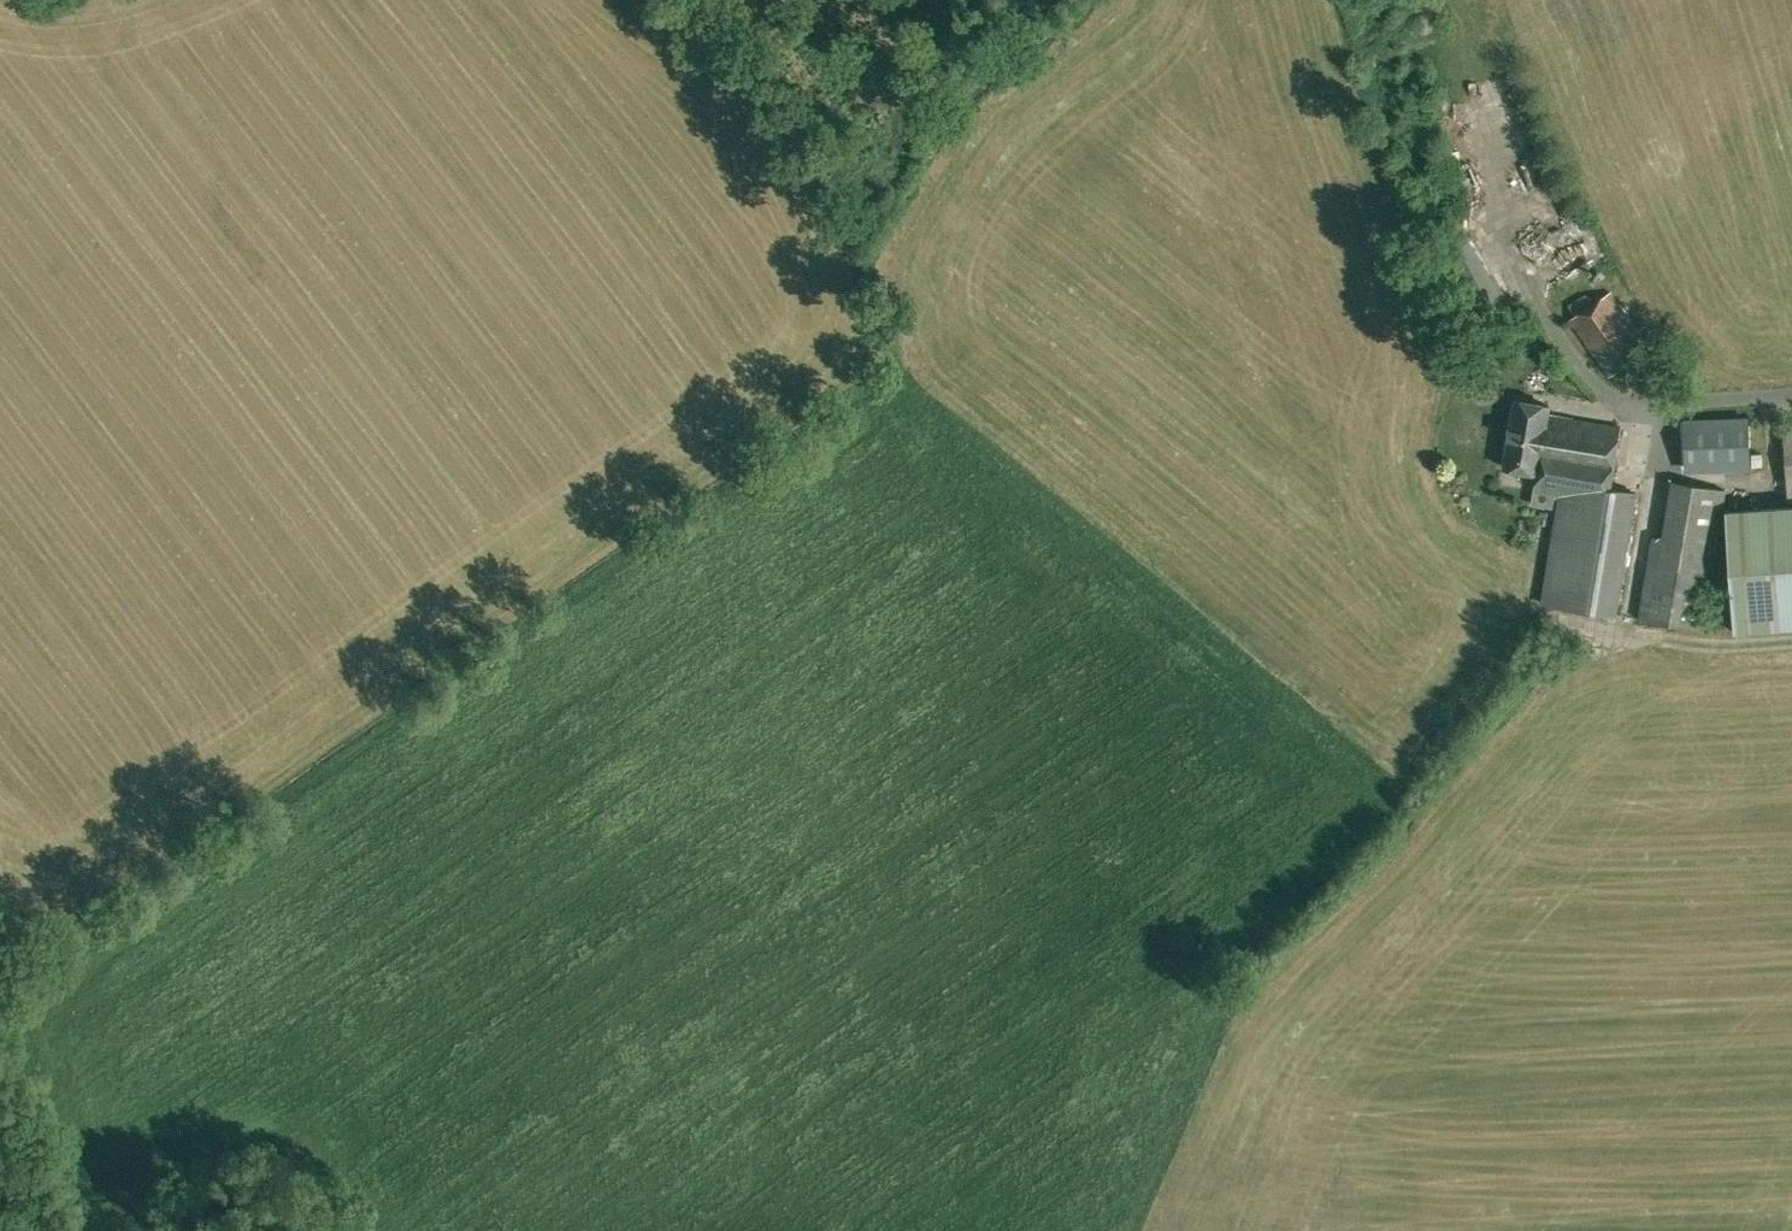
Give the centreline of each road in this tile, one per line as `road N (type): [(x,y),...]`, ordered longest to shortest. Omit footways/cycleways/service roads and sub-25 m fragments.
road 1 (track): [(1791,641),(1623,635)]

